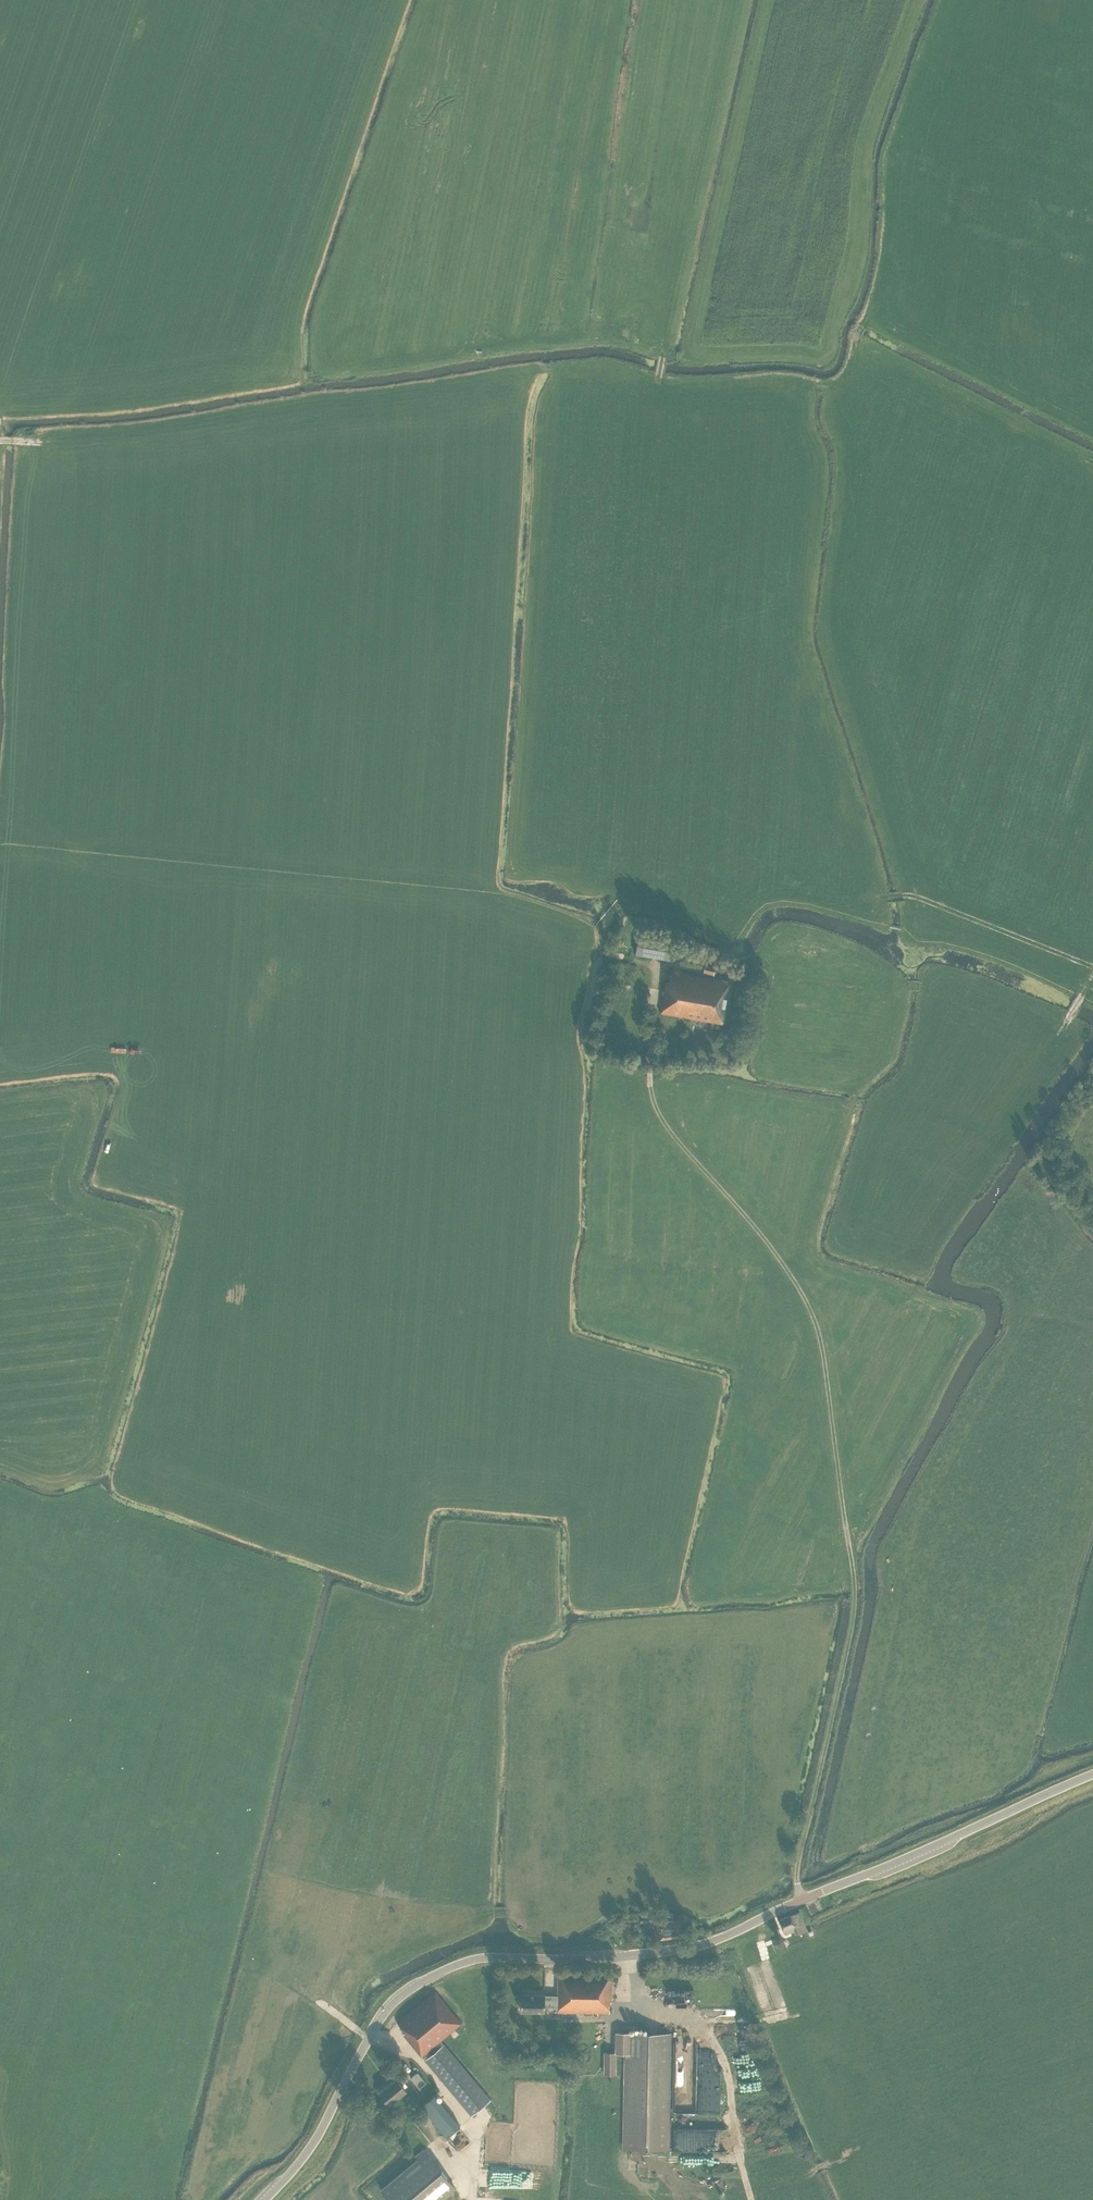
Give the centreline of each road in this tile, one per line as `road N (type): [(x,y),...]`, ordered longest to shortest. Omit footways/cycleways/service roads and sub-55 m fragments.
road 1 (track): [(801,1898),(798,1858),(854,1605),(821,1341),(781,1261),(654,1104),(658,989)]
road 2 (tertiary): [(494,1956),(696,1947),(1092,1775)]
road 3 (tertiary): [(494,1956),(426,1978),(381,2015),(318,2135),(265,2199)]
road 4 (track): [(1092,966),(908,895),(871,899)]

